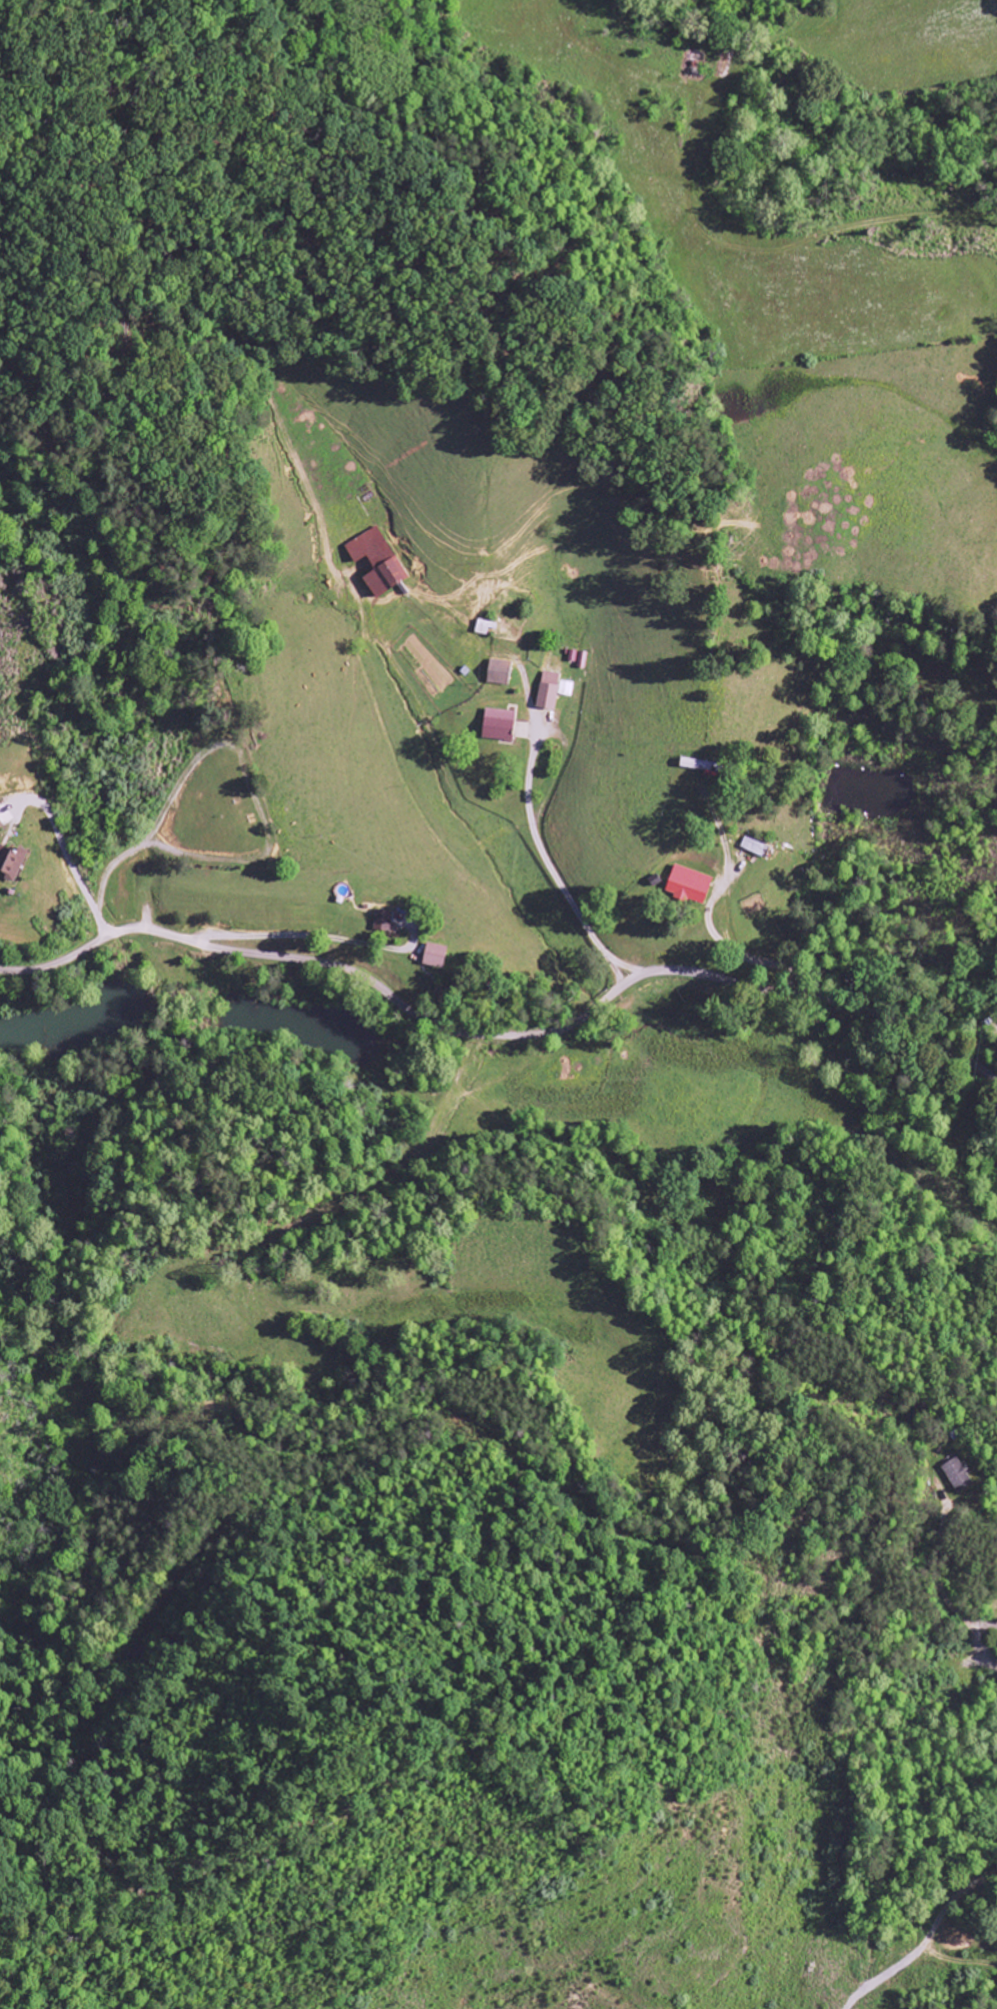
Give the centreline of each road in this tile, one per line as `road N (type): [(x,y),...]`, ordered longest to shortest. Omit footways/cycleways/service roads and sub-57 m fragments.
road 1 (residential): [(996,1079),(909,1029),(833,1002),(694,974),(652,974),(563,1029),(520,1037),(430,1022),(329,965),(156,932),(118,933),(45,967),(0,969)]
road 2 (residential): [(996,1664),(943,1590),(937,1491)]

